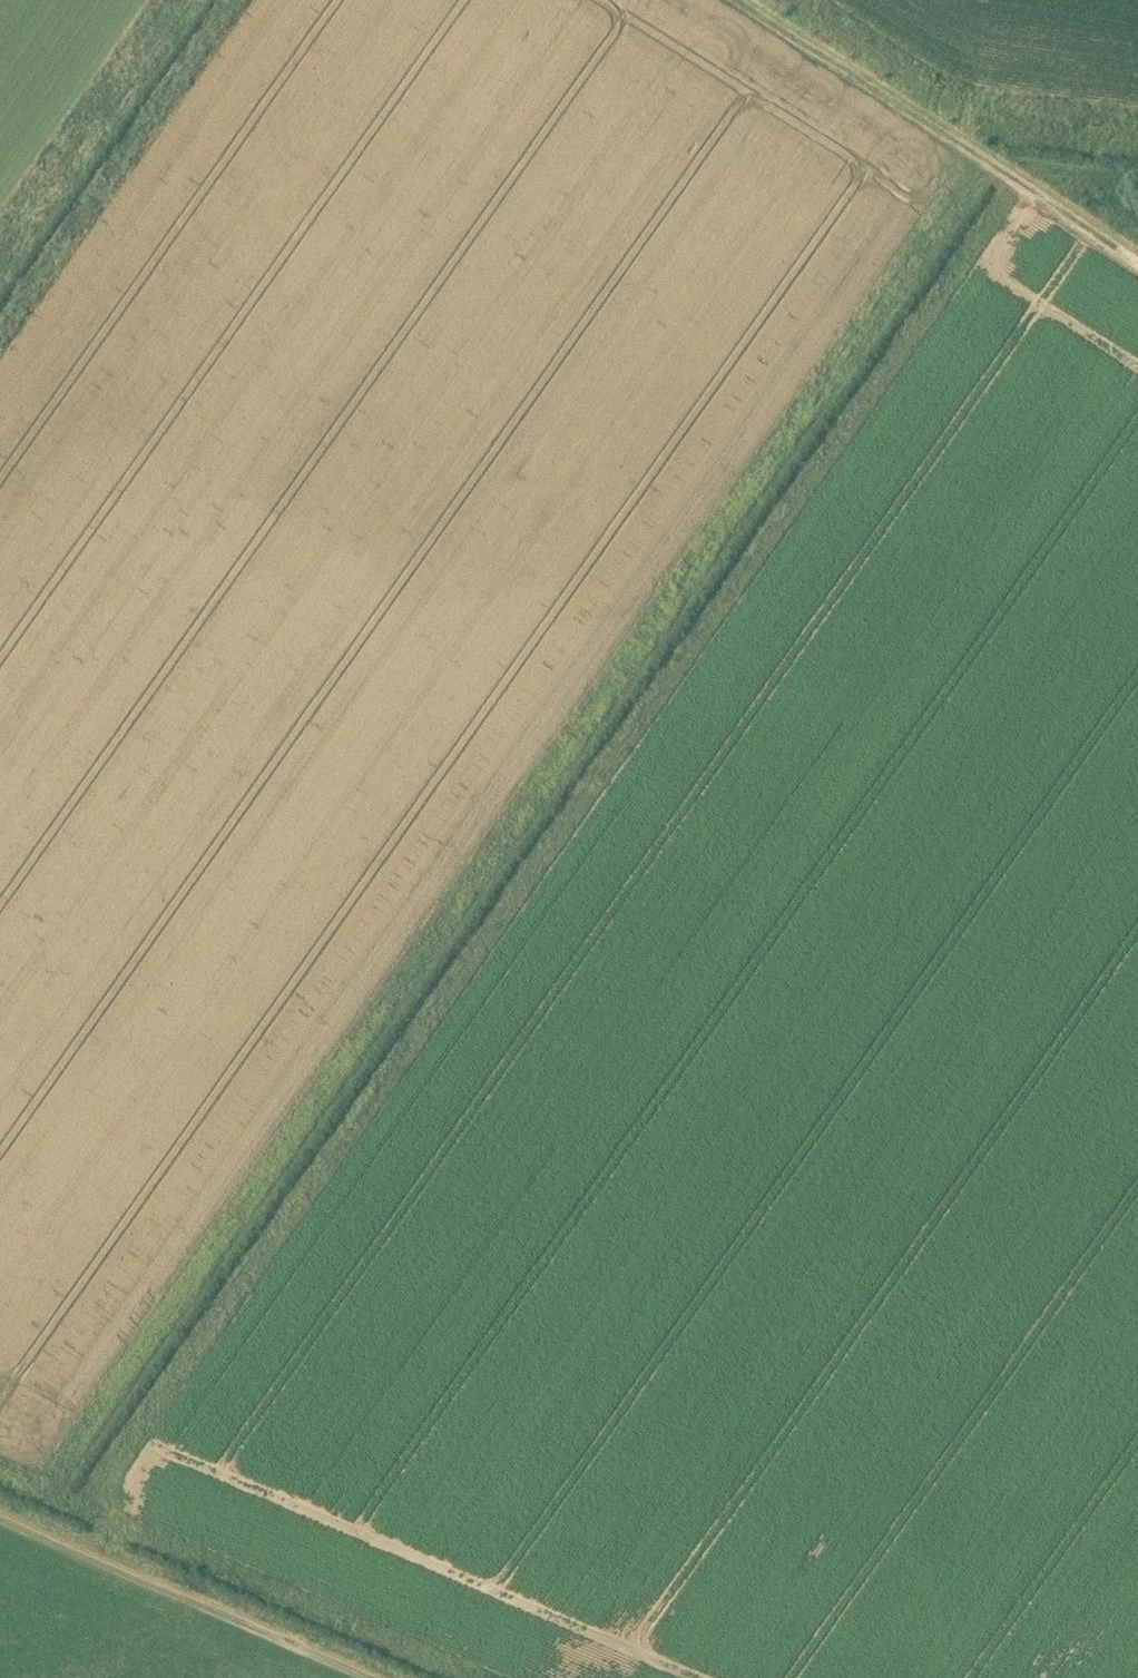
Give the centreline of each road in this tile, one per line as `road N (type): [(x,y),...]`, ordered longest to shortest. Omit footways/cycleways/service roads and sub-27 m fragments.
road 1 (track): [(1137,261),(740,0)]
road 2 (track): [(0,1522),(112,1572),(170,1616),(230,1677)]

